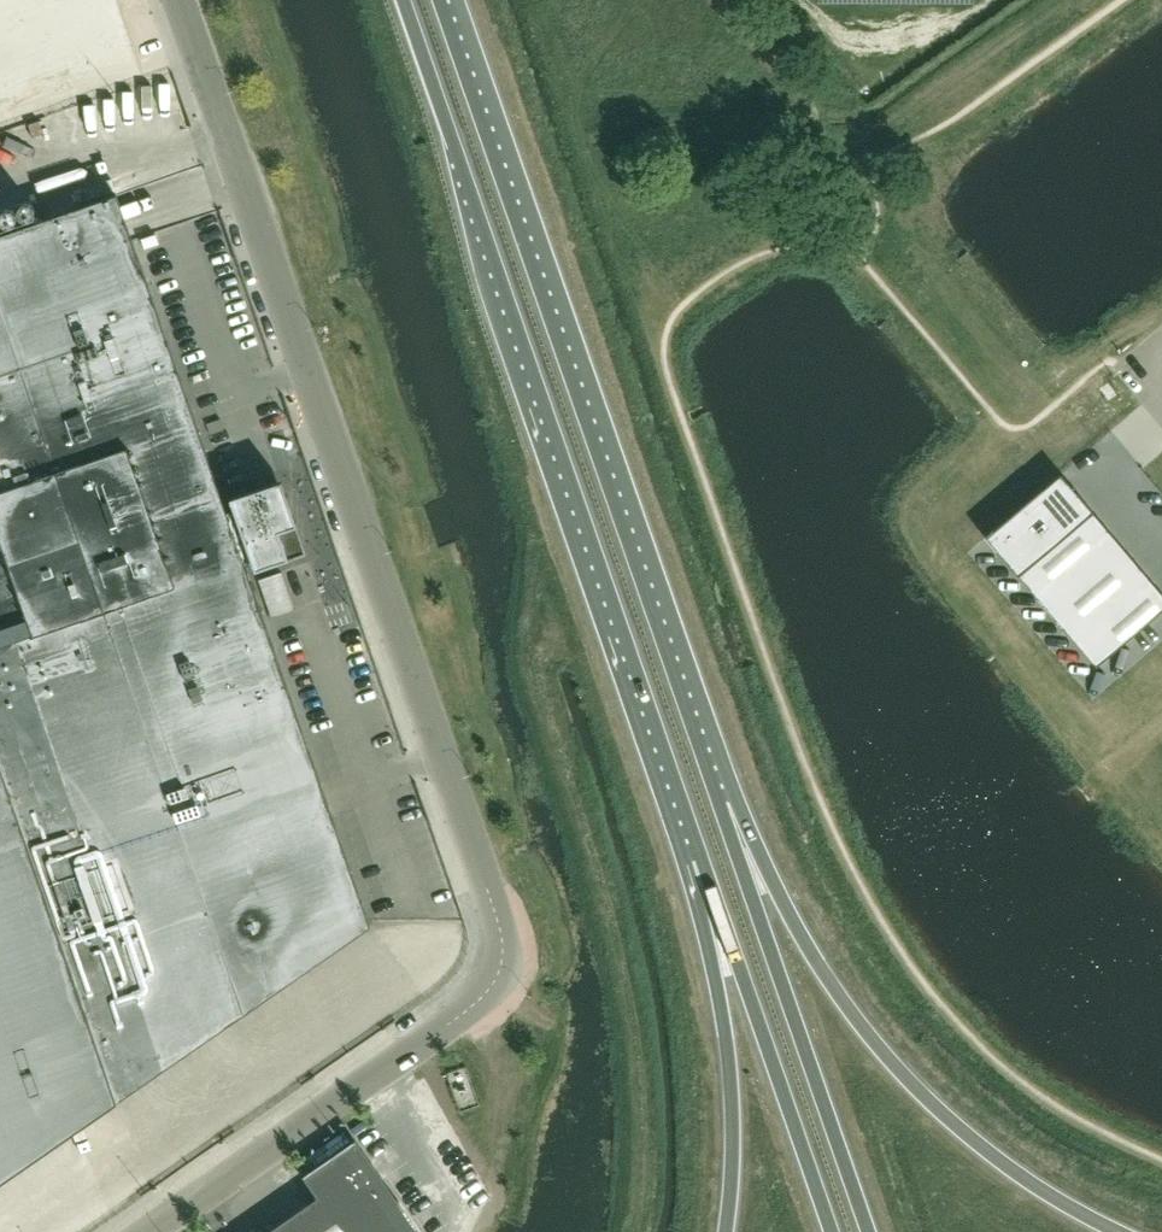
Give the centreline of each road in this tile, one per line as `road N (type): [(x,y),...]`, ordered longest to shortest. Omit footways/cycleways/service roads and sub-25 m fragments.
road 1 (unclassified): [(151,1231),(466,1017),(506,965),(496,916),(178,0)]
road 2 (trunk): [(403,0),(701,856)]
road 3 (trunk): [(720,803),(442,0)]
road 4 (trunk): [(1123,1231),(974,1144),(911,1084),(856,1022),(720,803)]
road 5 (trunk): [(869,1231),(720,803)]
road 6 (trunk): [(701,856),(827,1231)]
road 7 (trunk): [(701,856),(730,1066),(733,1167),(725,1231)]

